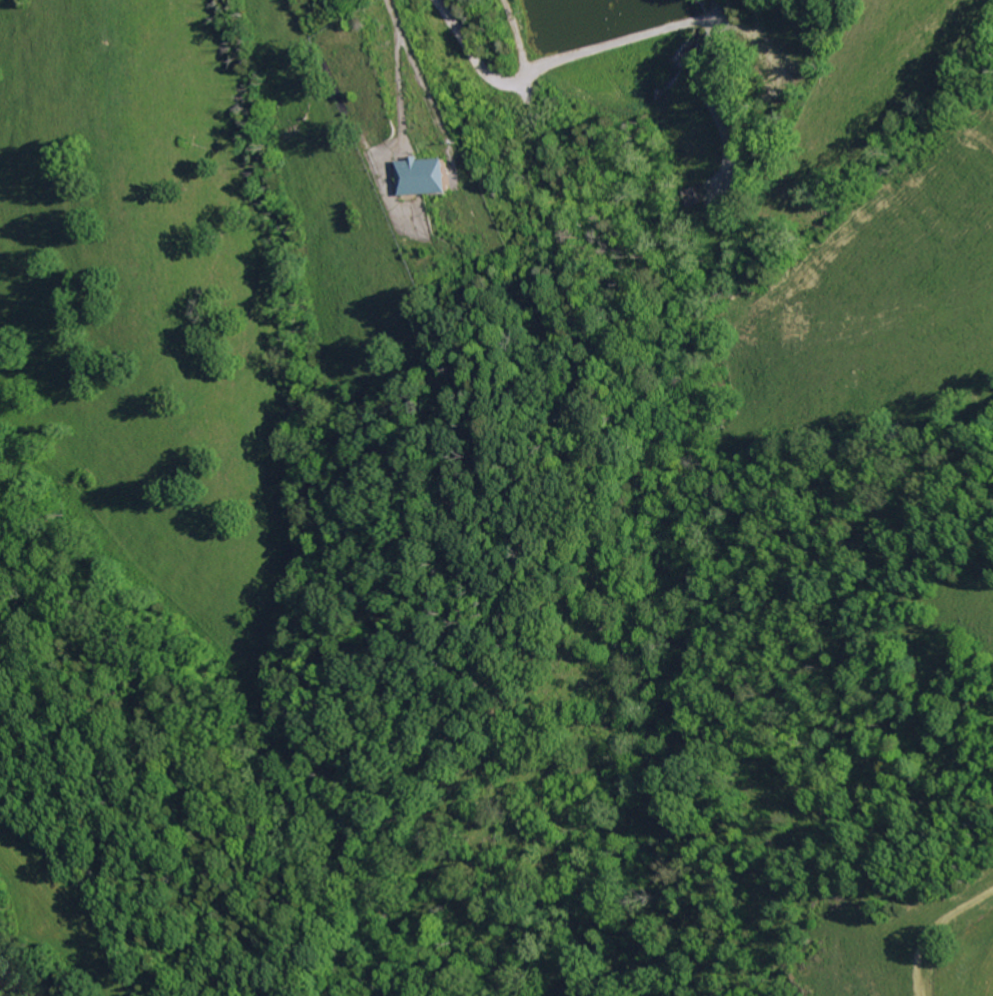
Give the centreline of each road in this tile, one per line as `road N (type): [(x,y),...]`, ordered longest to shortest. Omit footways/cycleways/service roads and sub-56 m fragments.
road 1 (residential): [(424,0),(482,75),(603,47)]

